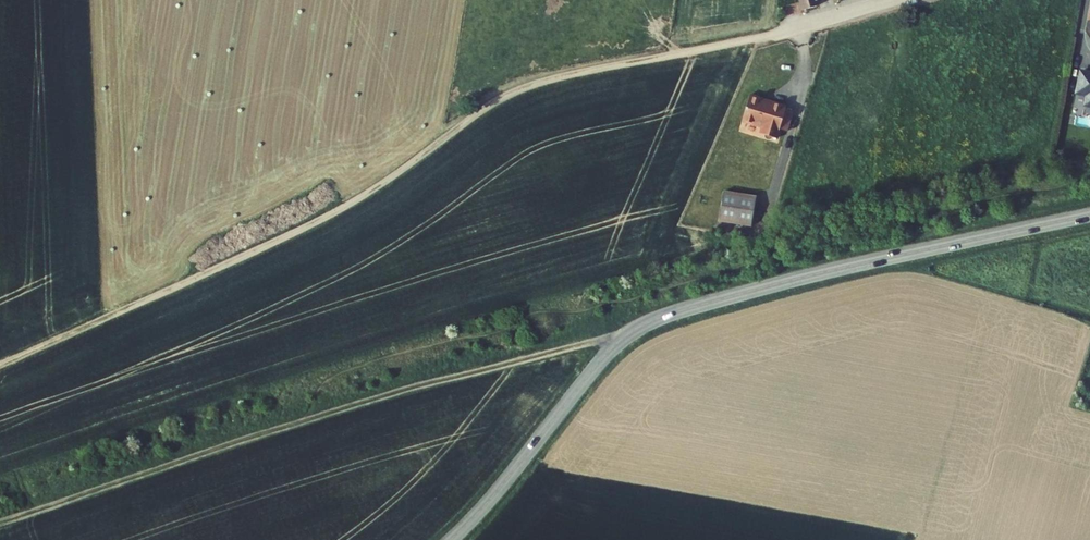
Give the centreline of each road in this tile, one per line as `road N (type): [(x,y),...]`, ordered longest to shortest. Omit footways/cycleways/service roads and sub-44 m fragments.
road 1 (track): [(0,369),(377,192),(515,95),(763,36)]
road 2 (tertiary): [(1089,216),(789,281),(648,323),(606,356),(451,539)]
road 3 (track): [(629,334),(311,420),(0,526)]
road 4 (residential): [(890,0),(763,36)]

